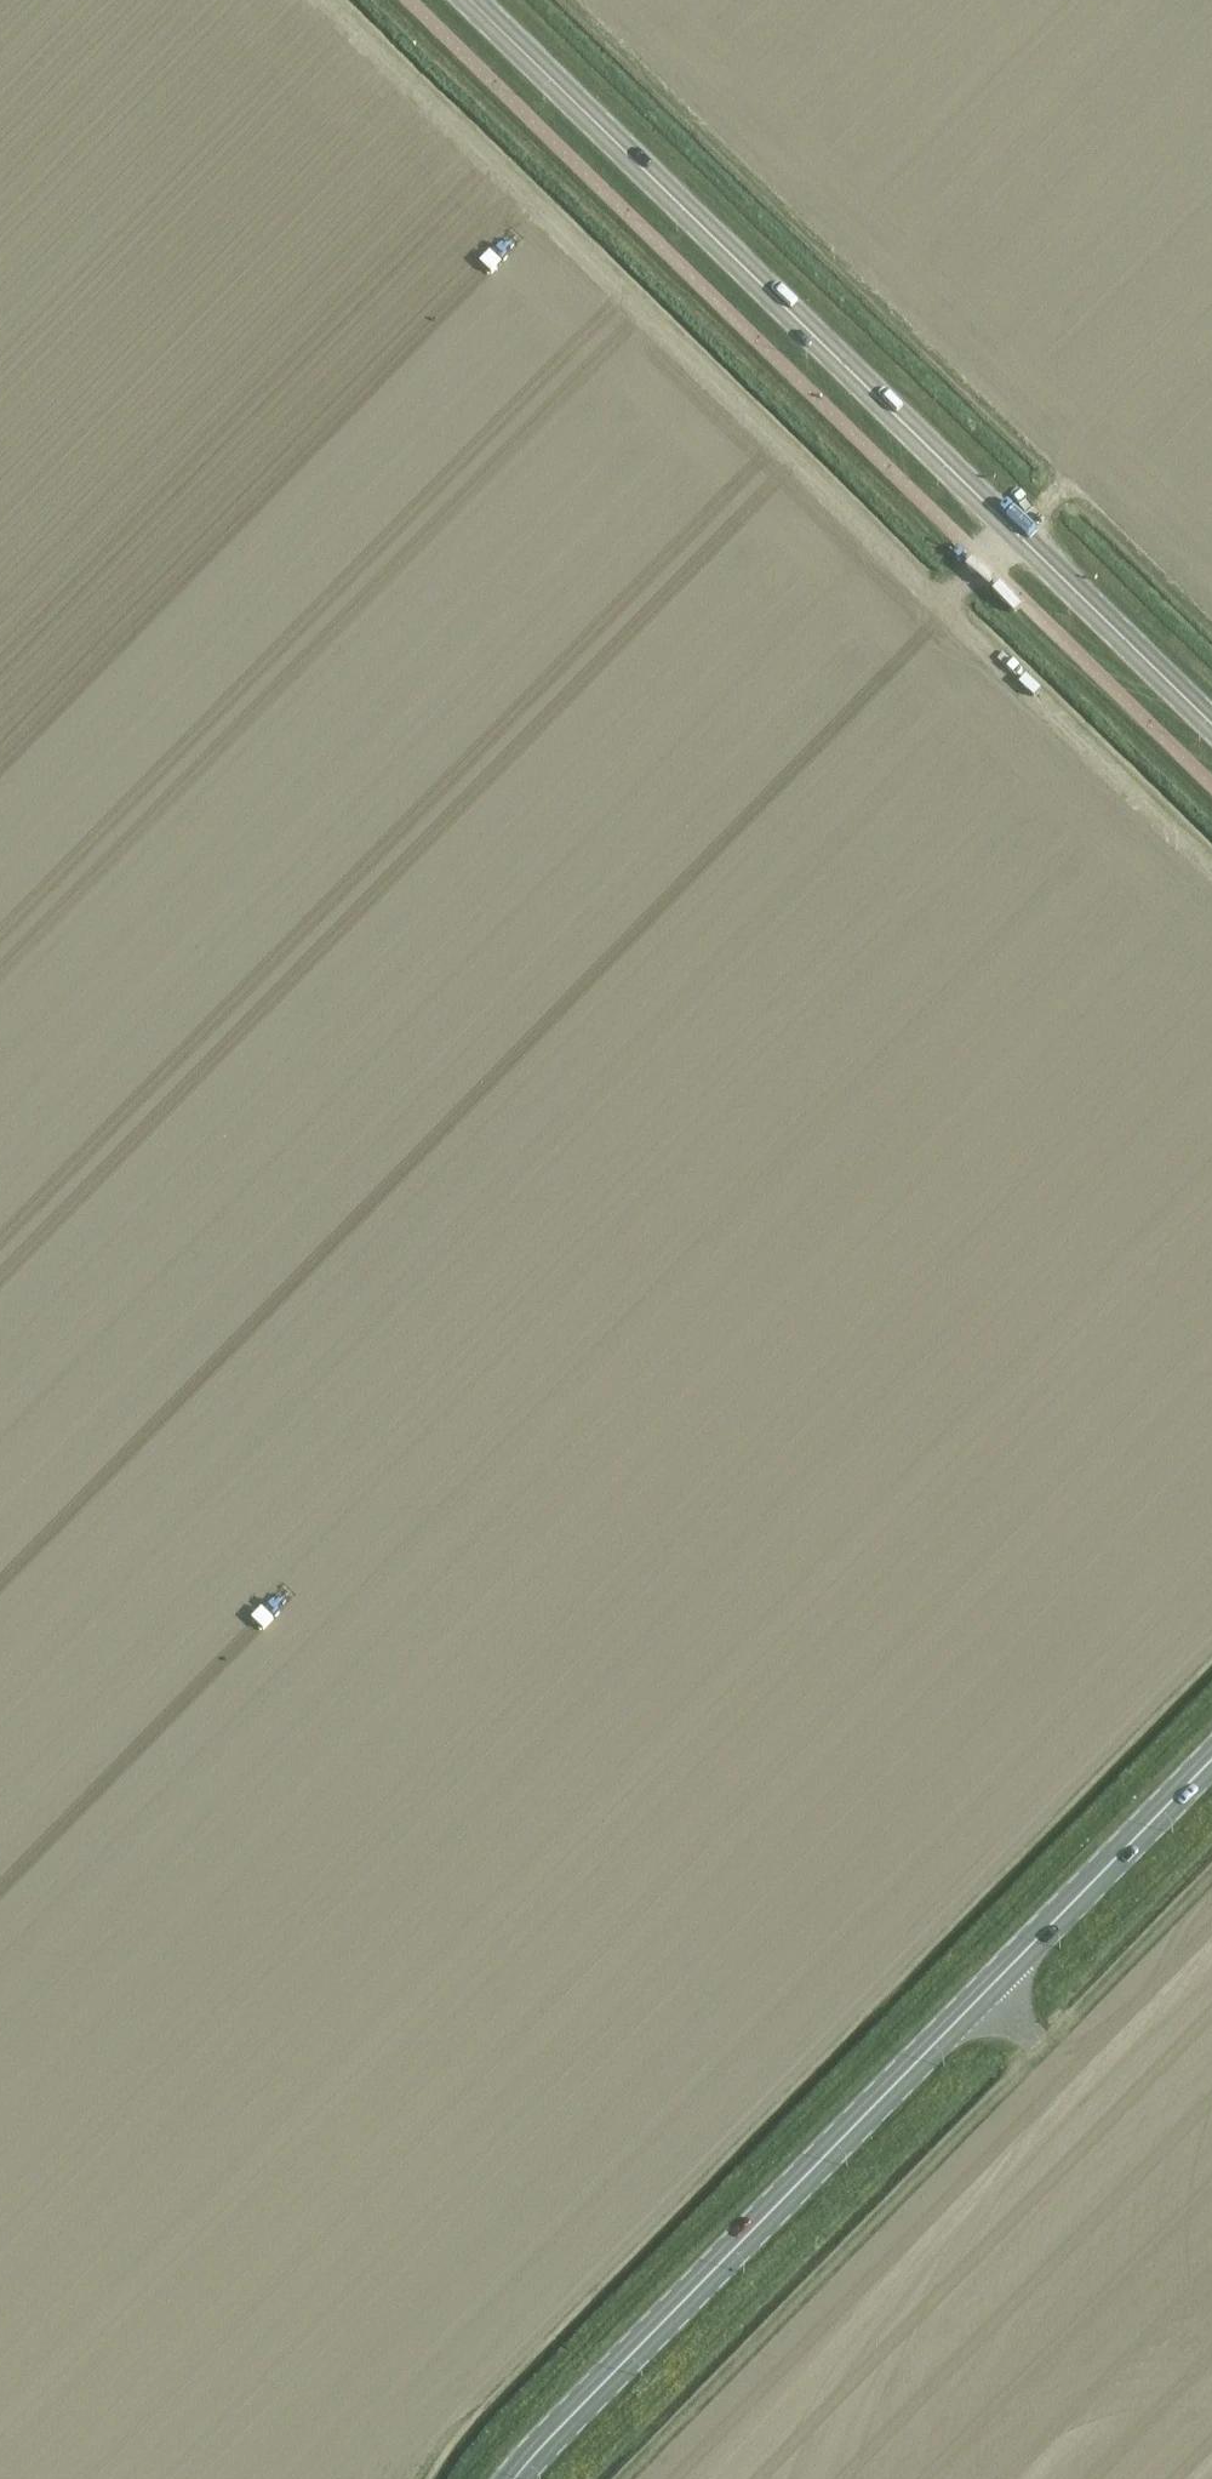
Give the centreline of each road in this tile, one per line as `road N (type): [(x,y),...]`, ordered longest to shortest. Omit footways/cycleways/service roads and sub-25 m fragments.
road 1 (tertiary): [(1211,721),(476,0)]
road 2 (secondary): [(517,2478),(986,1994)]
road 3 (secondary): [(986,1994),(1211,1762)]

